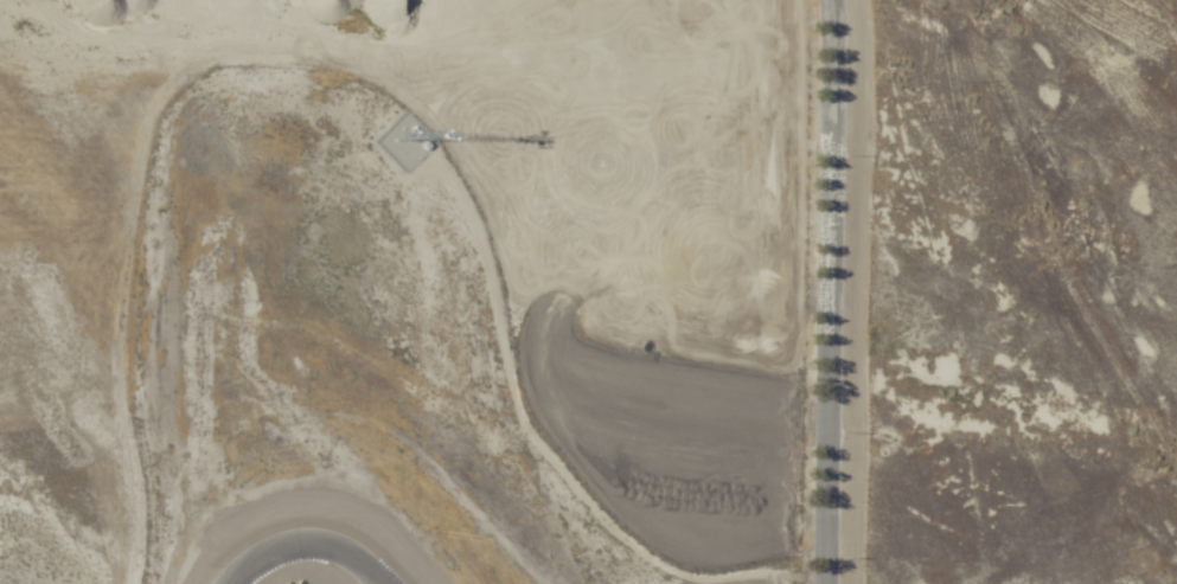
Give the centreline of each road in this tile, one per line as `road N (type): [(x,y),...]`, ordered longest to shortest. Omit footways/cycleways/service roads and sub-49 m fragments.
road 1 (residential): [(820,583),(824,69),(817,0)]

